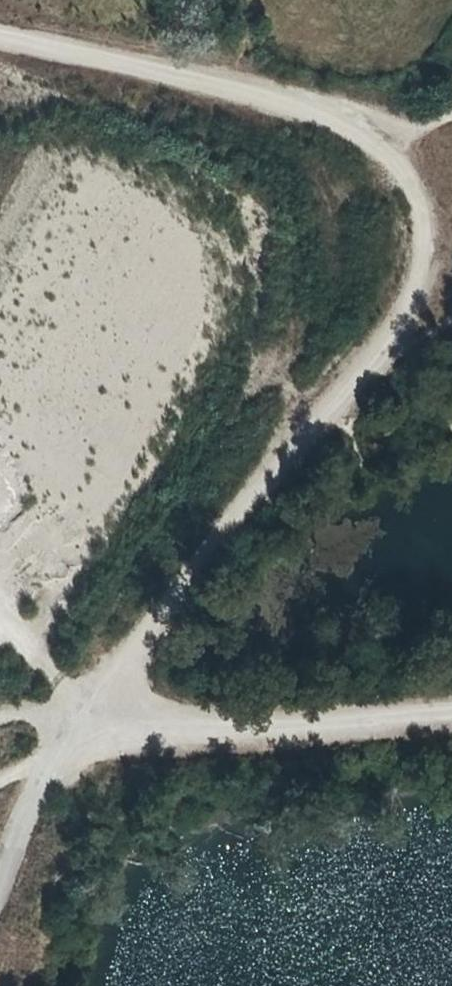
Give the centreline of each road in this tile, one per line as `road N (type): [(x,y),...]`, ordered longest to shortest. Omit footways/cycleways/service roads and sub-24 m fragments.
road 1 (track): [(382,343),(352,387),(123,640),(65,736)]
road 2 (track): [(0,35),(285,95),(390,139)]
road 3 (track): [(451,713),(226,736),(84,706)]
road 4 (track): [(390,139),(424,202),(422,282),(382,343)]
road 5 (track): [(65,736),(0,892)]

